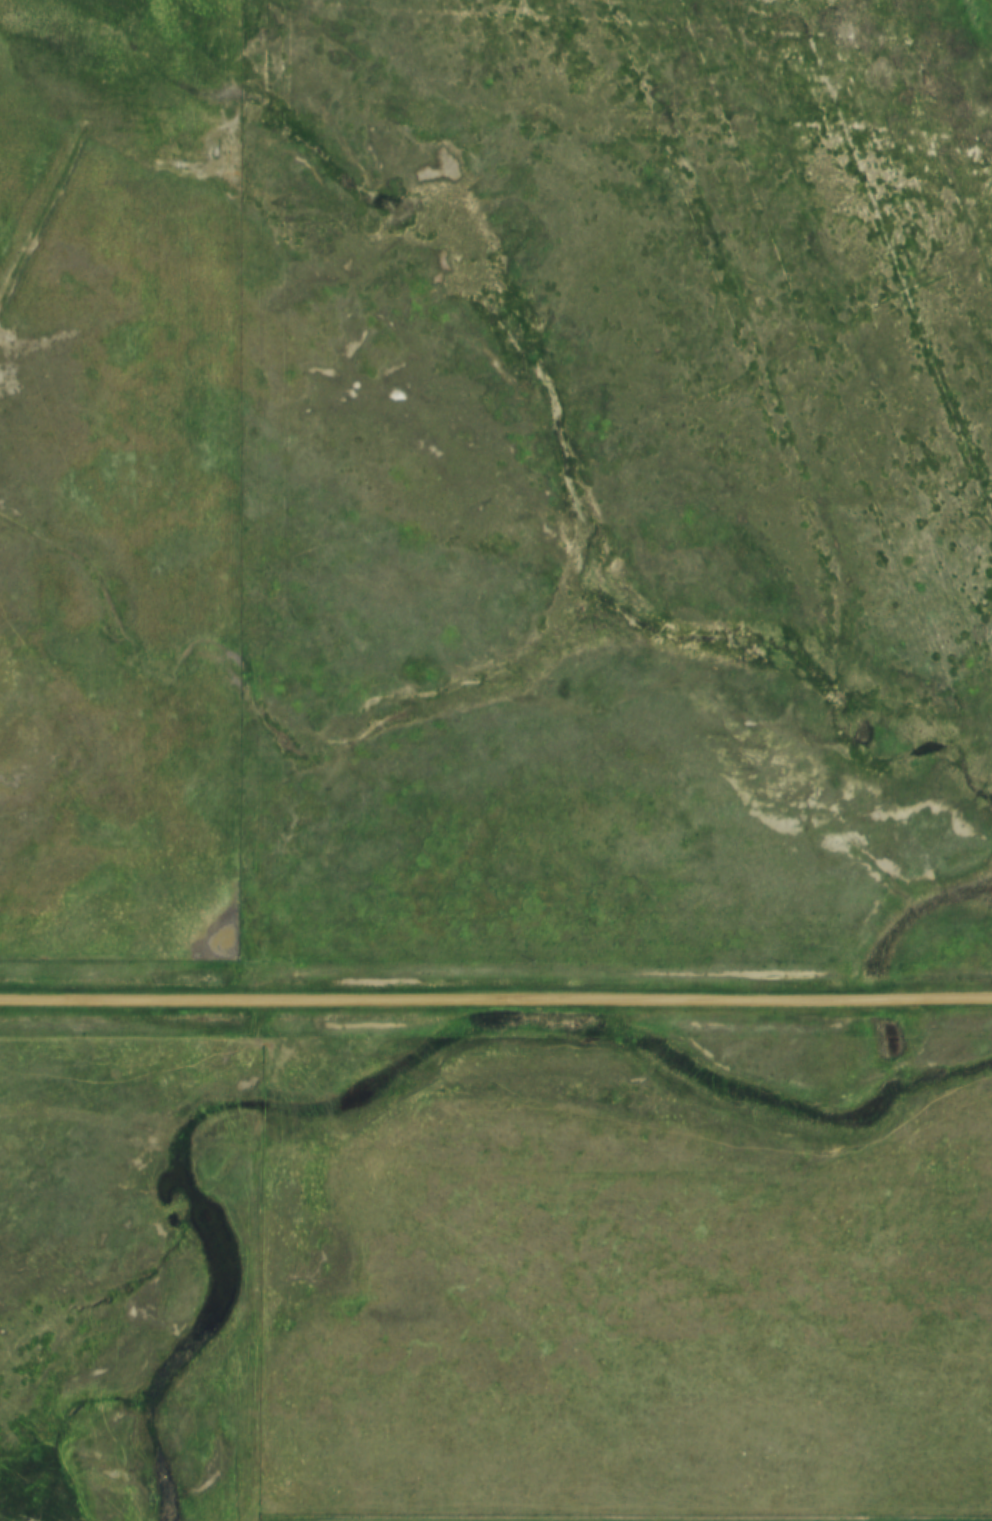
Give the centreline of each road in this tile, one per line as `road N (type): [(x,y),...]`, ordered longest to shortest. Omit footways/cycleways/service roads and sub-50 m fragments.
road 1 (tertiary): [(991,999),(0,1001)]

